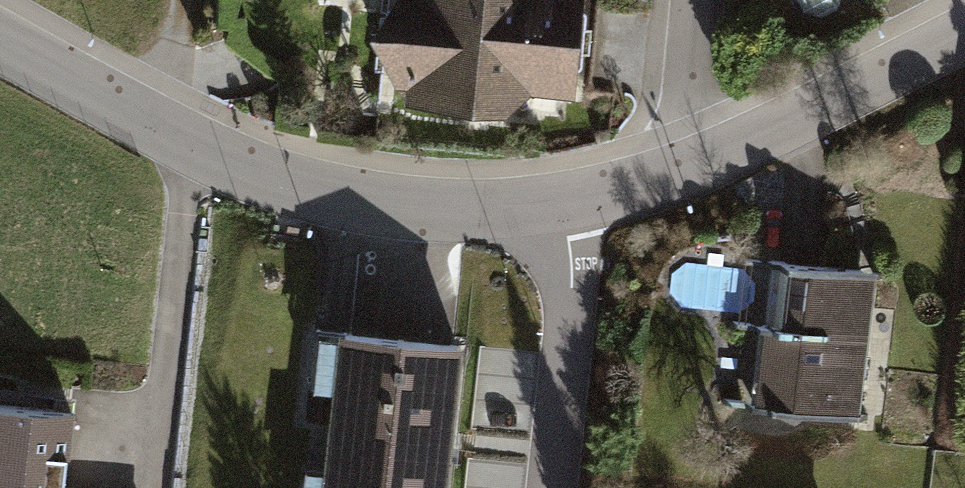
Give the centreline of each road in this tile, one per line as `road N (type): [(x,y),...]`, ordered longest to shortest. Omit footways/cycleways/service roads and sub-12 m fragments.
road 1 (residential): [(570,203),(422,212),(352,202),(237,167),(153,124)]
road 2 (residential): [(964,30),(696,163)]
road 3 (residential): [(550,487),(571,285),(570,203)]
road 4 (residential): [(153,124),(0,40)]
road 5 (residential): [(696,0),(696,163)]
road 6 (residential): [(696,163),(570,203)]
road 7 (residential): [(153,124),(185,0)]

